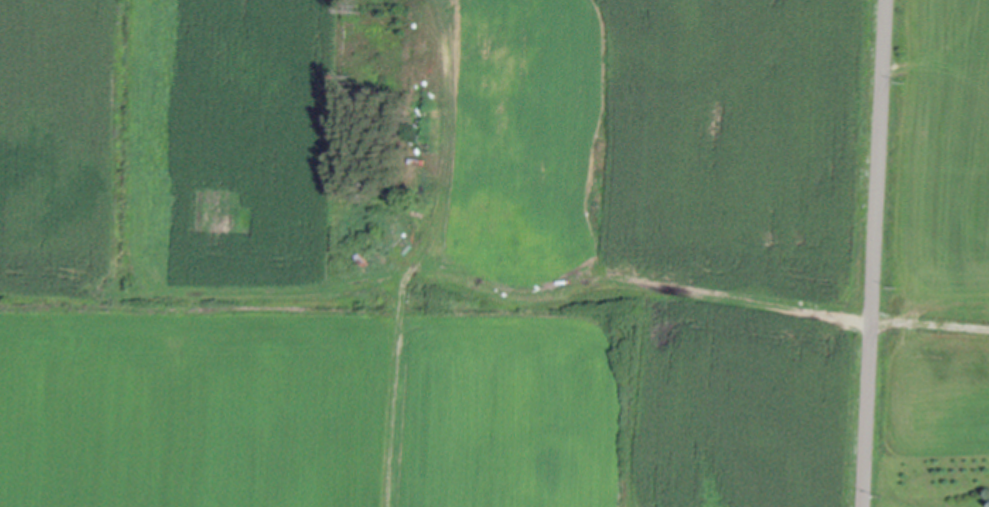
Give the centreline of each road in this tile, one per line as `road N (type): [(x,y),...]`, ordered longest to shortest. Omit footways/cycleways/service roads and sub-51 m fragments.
road 1 (residential): [(861,506),(882,0)]

